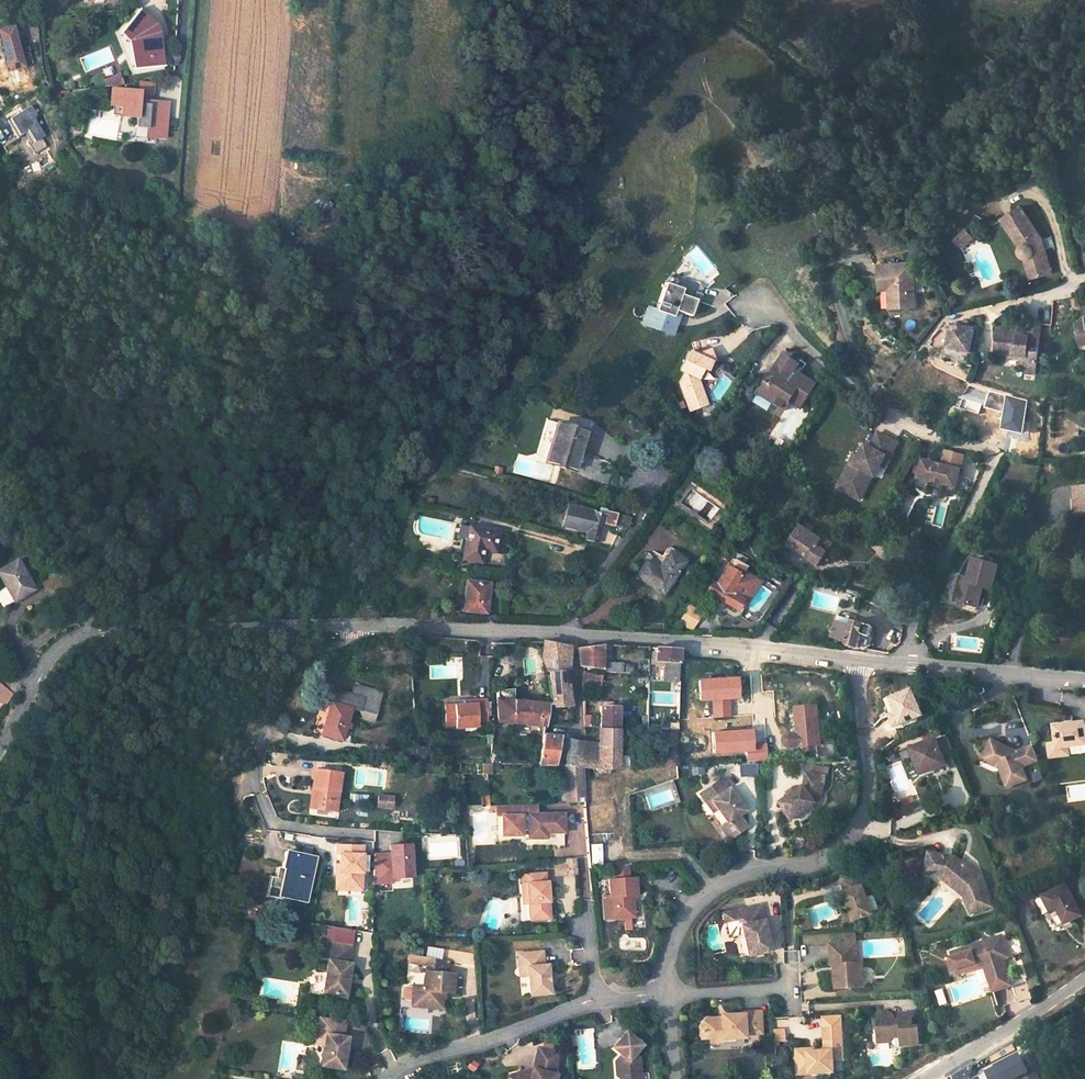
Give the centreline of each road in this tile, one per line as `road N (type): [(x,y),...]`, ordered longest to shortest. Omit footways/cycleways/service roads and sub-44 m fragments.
road 1 (residential): [(666,996),(670,936),(720,880),(798,867),(855,836),(868,808),(864,662)]
road 2 (unclassified): [(332,624),(79,633),(53,648),(0,753)]
road 3 (residential): [(366,836),(273,825),(252,769),(268,686),(290,645),(332,624)]
road 4 (unclassified): [(864,662),(574,632)]
road 5 (unclassified): [(574,632),(332,624)]
road 6 (residential): [(595,999),(405,1061),(383,1078)]
road 7 (residential): [(1084,680),(864,662)]
road 8 (residential): [(923,1078),(1084,979)]
road 9 (residential): [(666,996),(786,986)]

